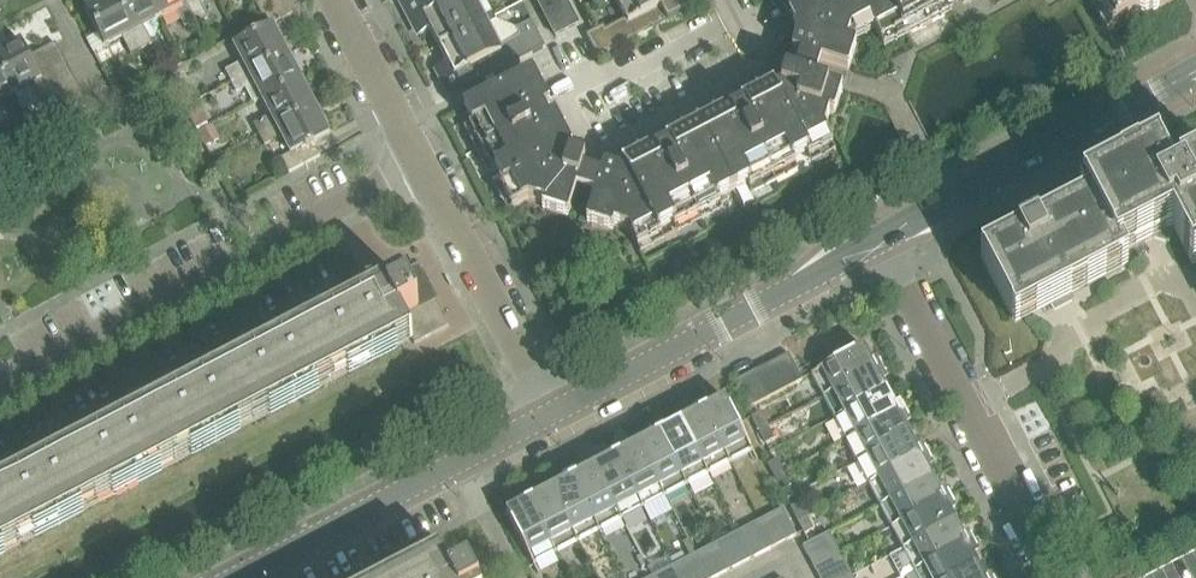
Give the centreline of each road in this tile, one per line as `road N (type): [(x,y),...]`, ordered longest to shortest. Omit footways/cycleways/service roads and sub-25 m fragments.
road 1 (residential): [(0,380),(420,155)]
road 2 (residential): [(1056,577),(876,246)]
road 3 (tertiary): [(876,246),(1195,72)]
road 4 (tertiary): [(558,411),(876,246)]
road 5 (tertiary): [(243,577),(558,411)]
road 6 (residential): [(558,411),(420,155)]
road 7 (residential): [(420,155),(338,0)]
road 8 (residential): [(57,0),(113,110)]

